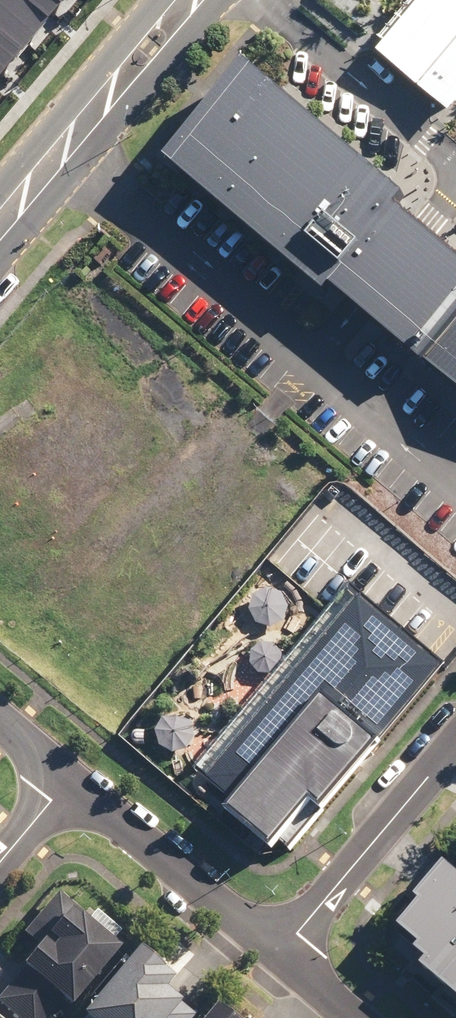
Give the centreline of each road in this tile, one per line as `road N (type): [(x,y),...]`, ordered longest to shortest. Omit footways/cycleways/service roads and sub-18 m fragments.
road 1 (residential): [(0,223),(185,0)]
road 2 (residential): [(278,954),(455,745)]
road 3 (residential): [(69,779),(278,954)]

